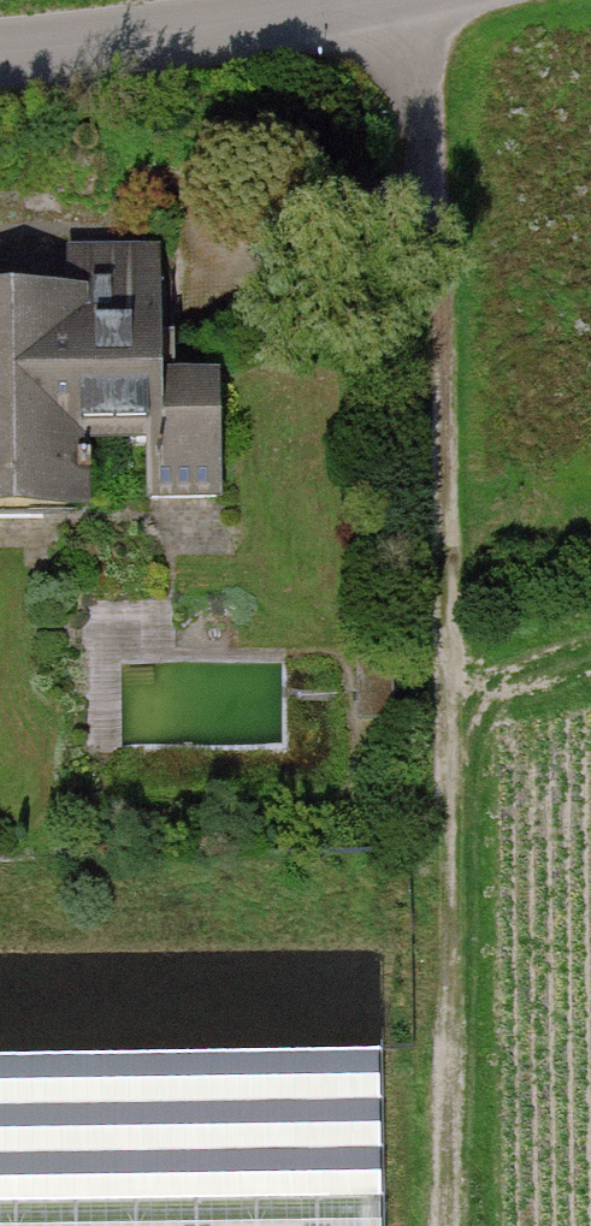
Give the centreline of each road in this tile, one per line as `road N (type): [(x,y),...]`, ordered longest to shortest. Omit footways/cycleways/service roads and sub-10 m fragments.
road 1 (track): [(440,1225),(423,0)]
road 2 (track): [(590,688),(440,728),(448,1225)]
road 3 (unclassified): [(0,38),(342,0)]

